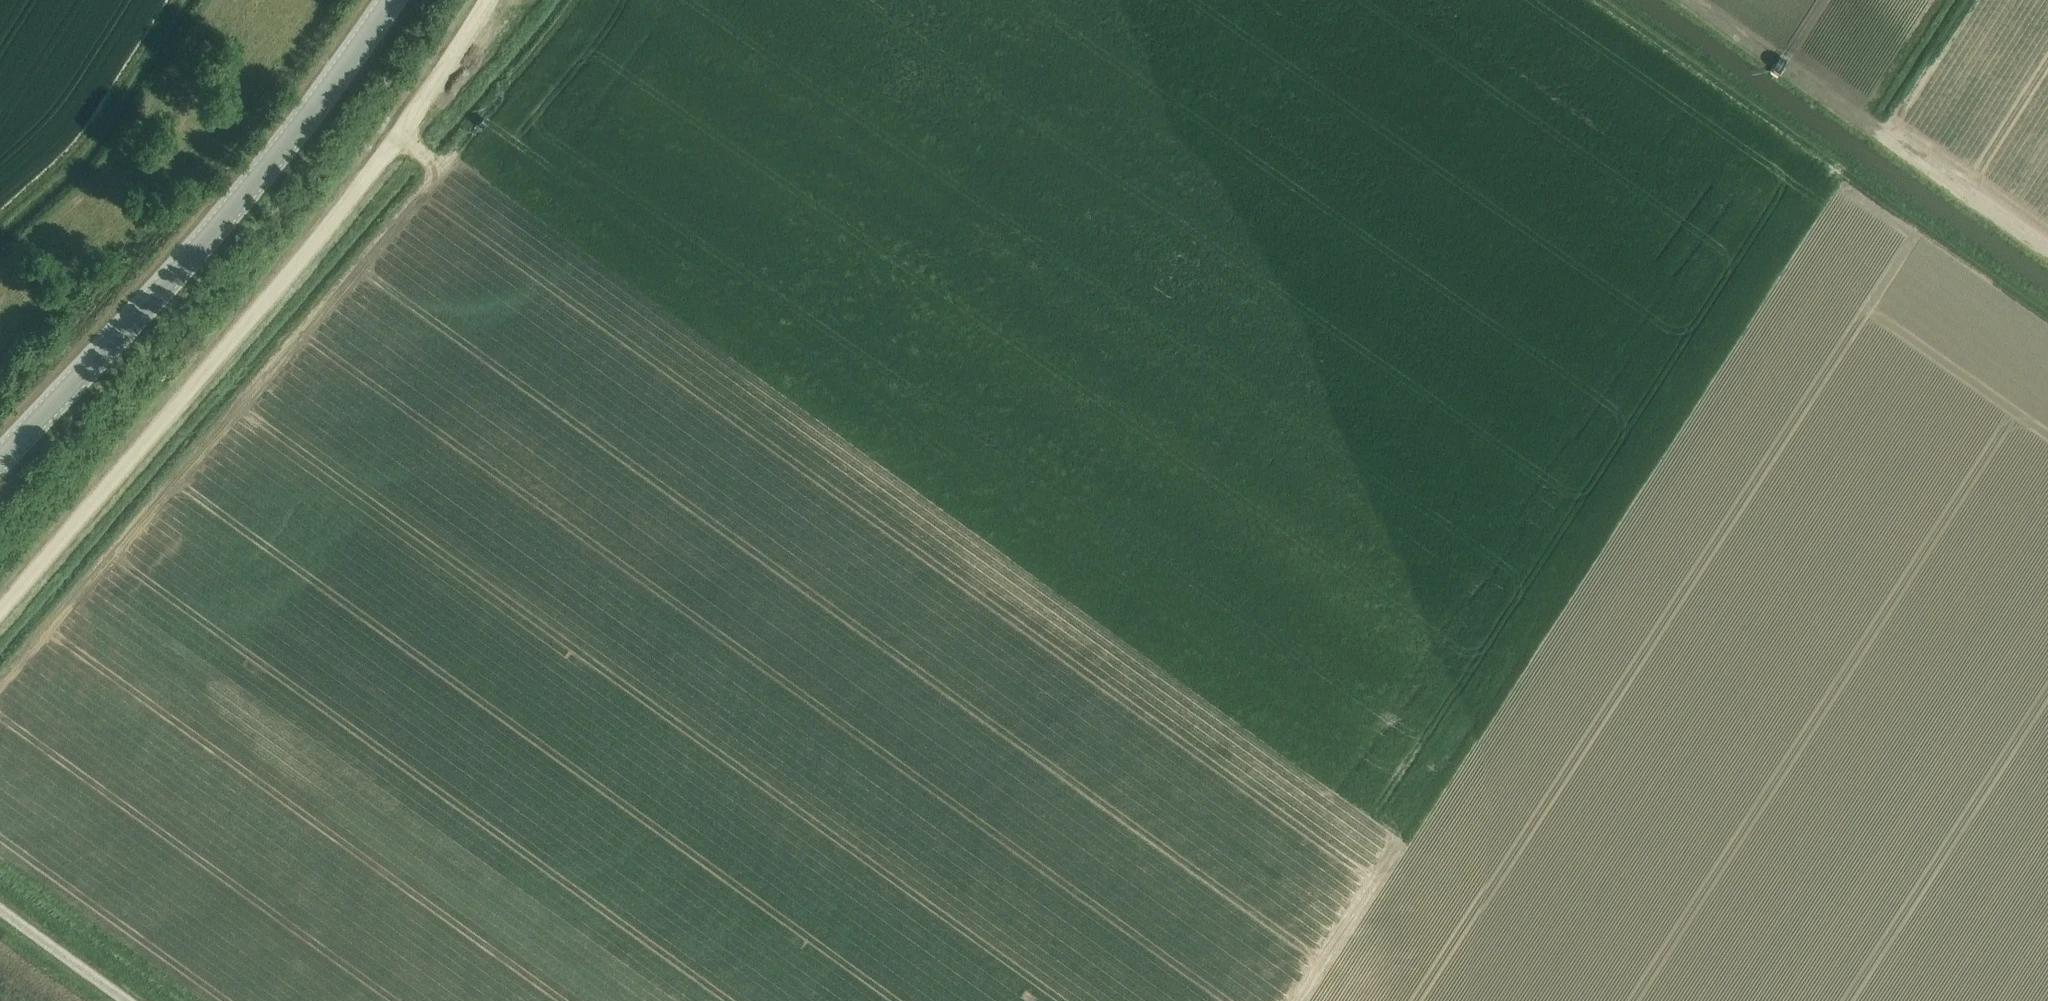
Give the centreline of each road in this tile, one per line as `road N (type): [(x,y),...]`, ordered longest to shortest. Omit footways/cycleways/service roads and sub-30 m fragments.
road 1 (unclassified): [(0,610),(312,256),(439,80),(483,0)]
road 2 (tertiary): [(0,444),(291,127),(386,0)]
road 3 (unclassified): [(128,1000),(0,909)]

